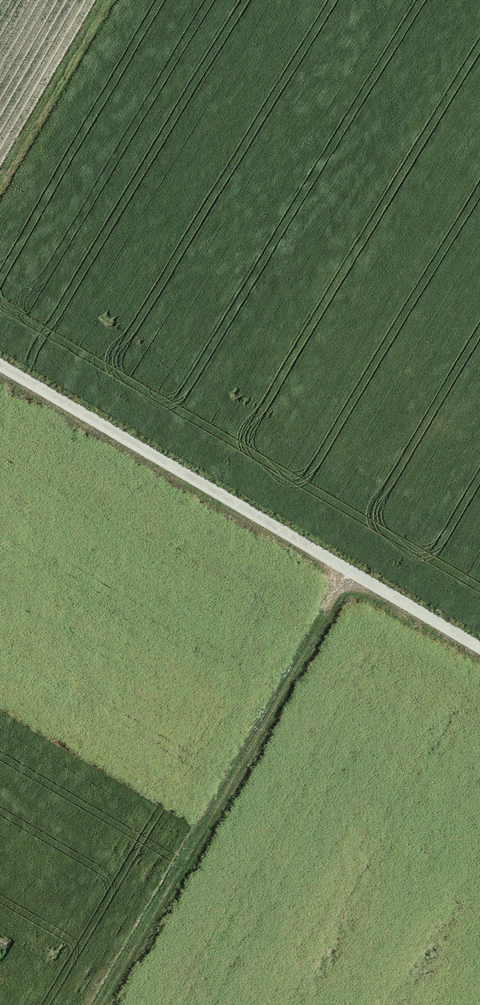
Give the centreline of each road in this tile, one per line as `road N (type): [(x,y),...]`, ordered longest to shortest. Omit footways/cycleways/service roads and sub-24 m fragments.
road 1 (track): [(479,647),(0,365)]
road 2 (track): [(343,567),(99,1004)]
road 3 (track): [(0,188),(107,0)]

